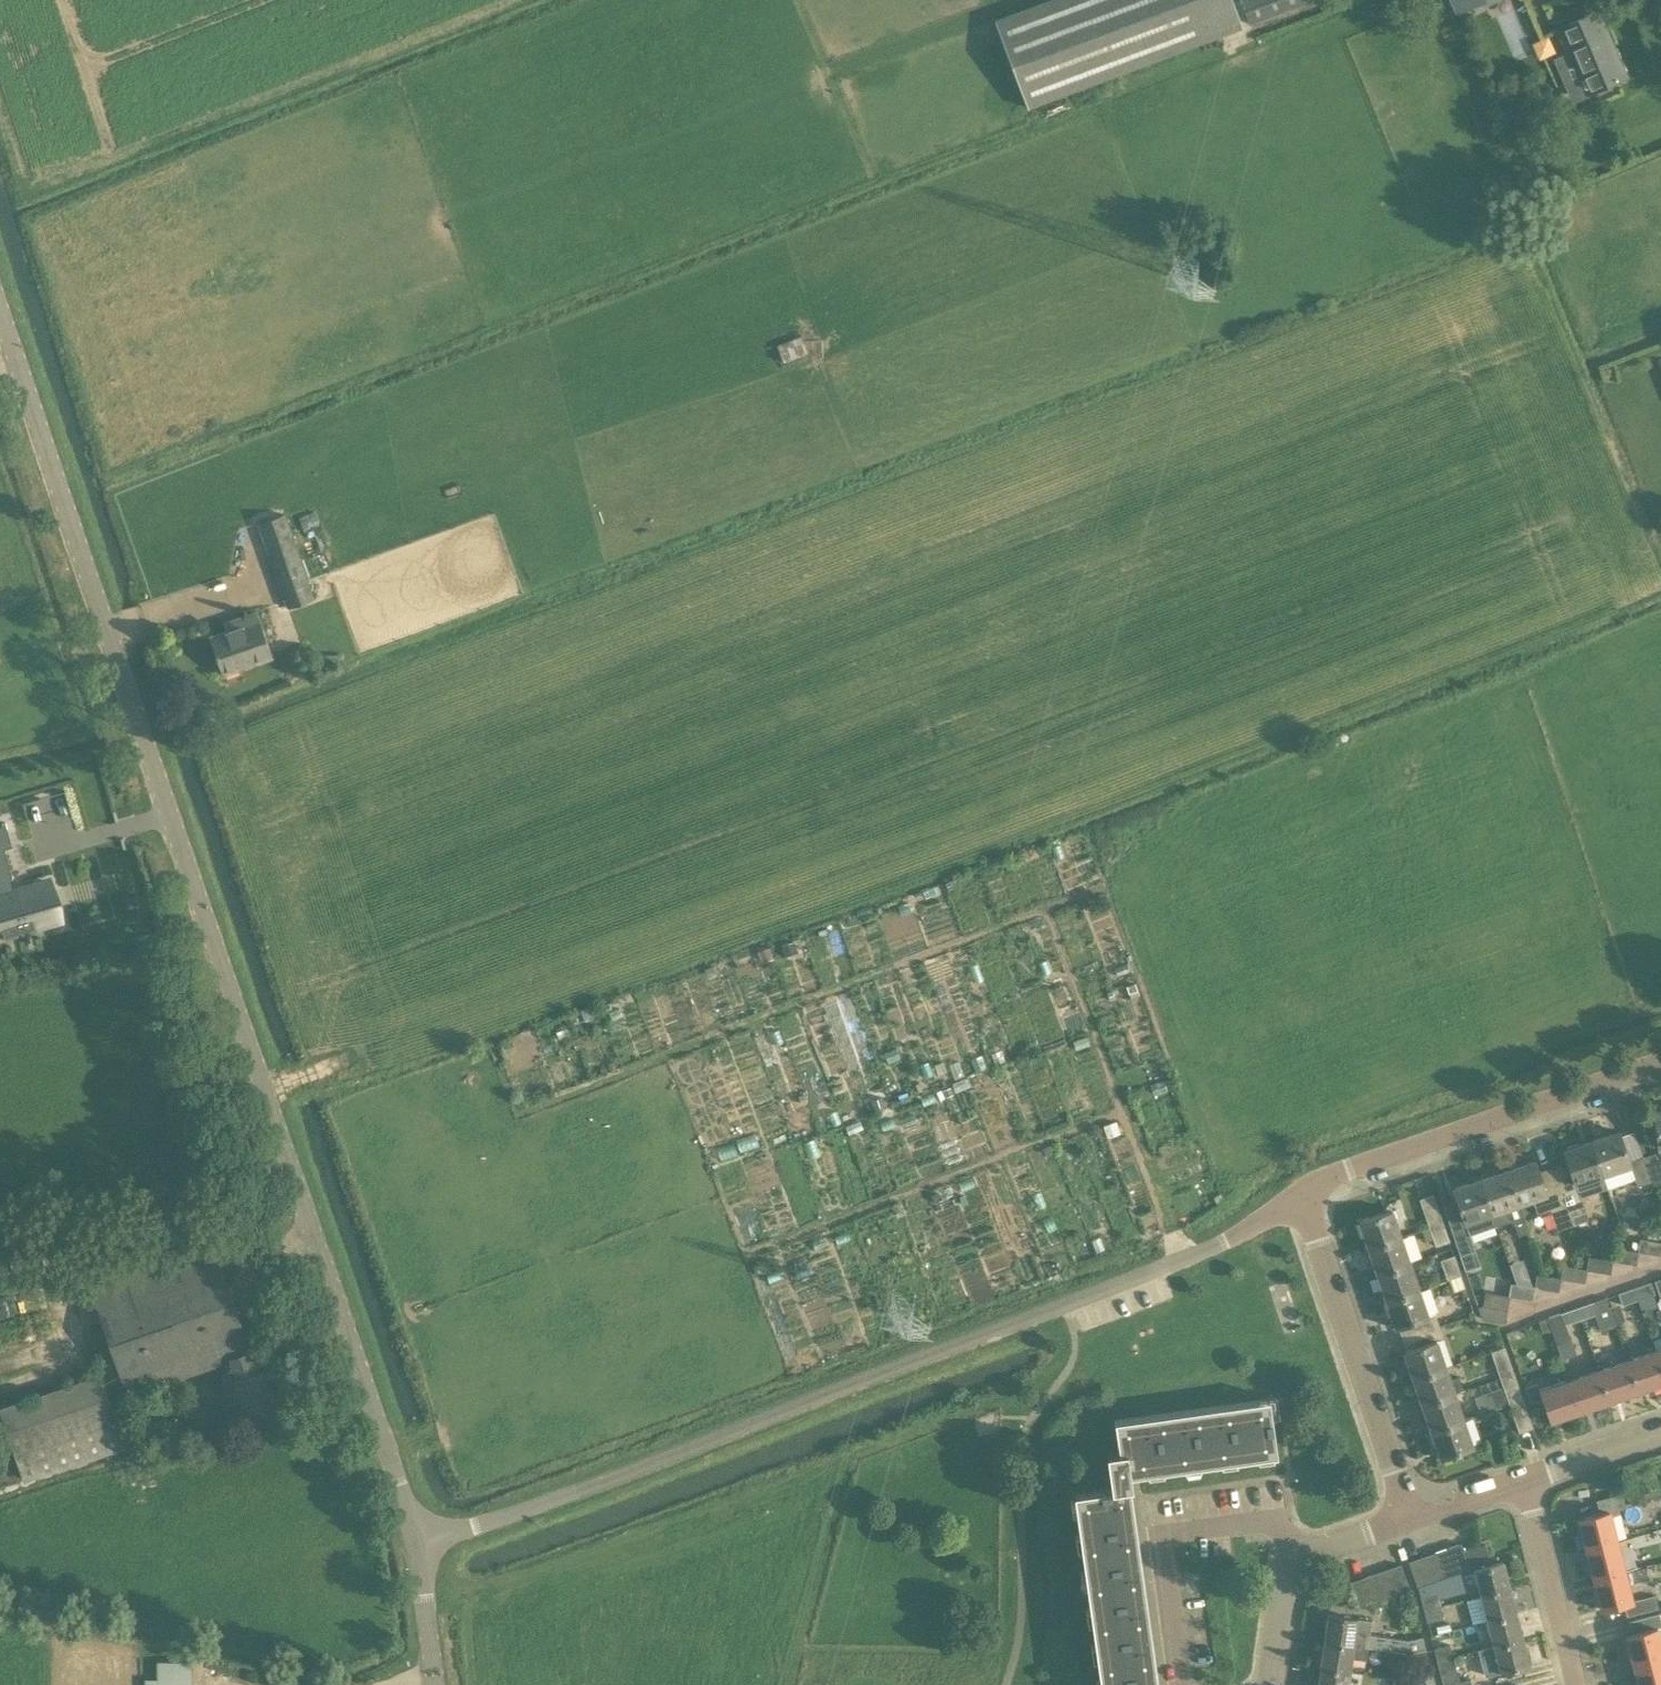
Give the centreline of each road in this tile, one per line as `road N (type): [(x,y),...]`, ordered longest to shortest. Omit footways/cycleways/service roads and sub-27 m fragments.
road 1 (unclassified): [(416,1544),(0,315)]
road 2 (residential): [(530,1507),(1214,1246),(1302,1193)]
road 3 (residential): [(1302,1193),(1346,1170),(1660,1067)]
road 4 (residential): [(1412,1517),(1302,1193)]
road 5 (residential): [(1269,1684),(1291,1559),(1412,1517)]
road 6 (residential): [(1580,1684),(1528,1478)]
road 7 (unclassified): [(416,1544),(433,1684)]
road 8 (residential): [(1528,1478),(1660,1435)]
road 9 (residential): [(1412,1517),(1528,1478)]

